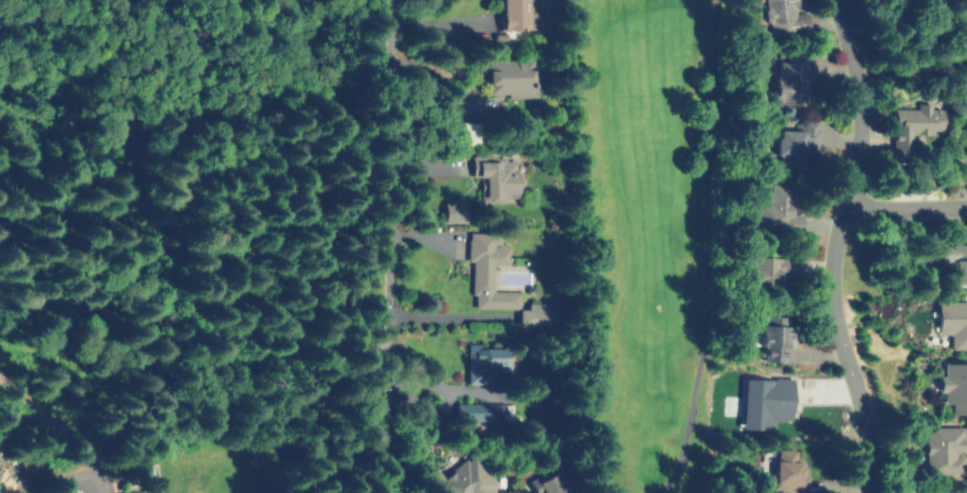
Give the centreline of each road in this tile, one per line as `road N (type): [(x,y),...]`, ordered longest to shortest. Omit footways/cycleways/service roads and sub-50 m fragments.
road 1 (residential): [(844,0),(863,117),(833,270),(868,454),(864,492)]
road 2 (tertiary): [(391,492),(392,0)]
road 3 (residential): [(848,196),(878,207),(966,204)]

